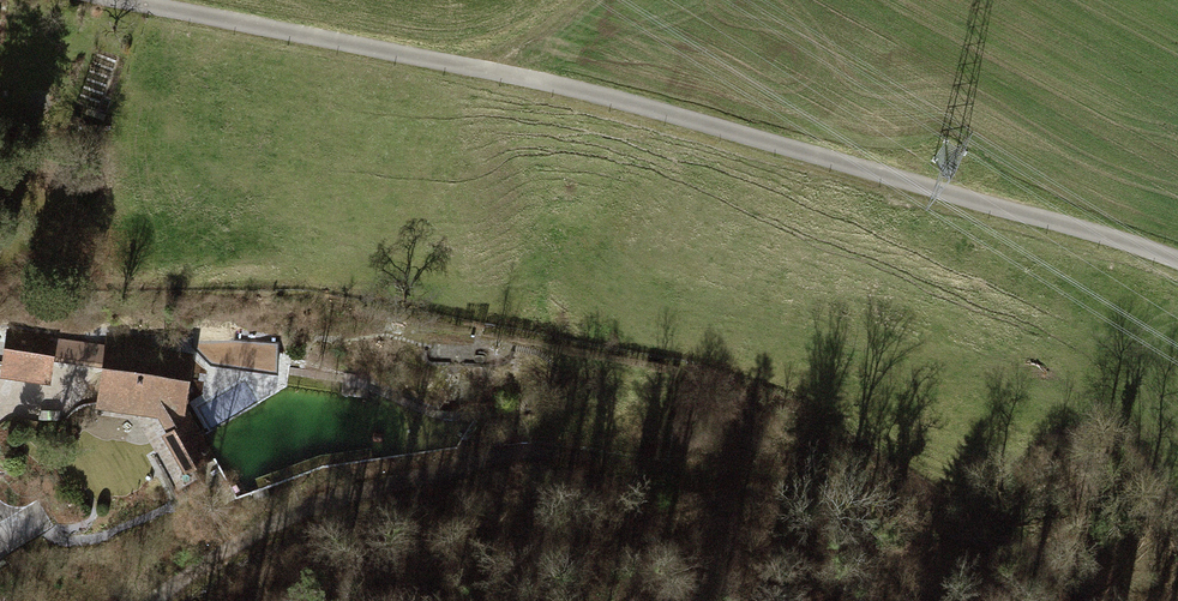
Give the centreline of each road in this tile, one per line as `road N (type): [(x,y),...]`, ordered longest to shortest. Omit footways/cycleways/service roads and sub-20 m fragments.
road 1 (track): [(1177,261),(590,95),(120,0)]
road 2 (track): [(144,600),(278,503),(524,454),(1010,535)]
road 3 (track): [(483,72),(582,0)]

